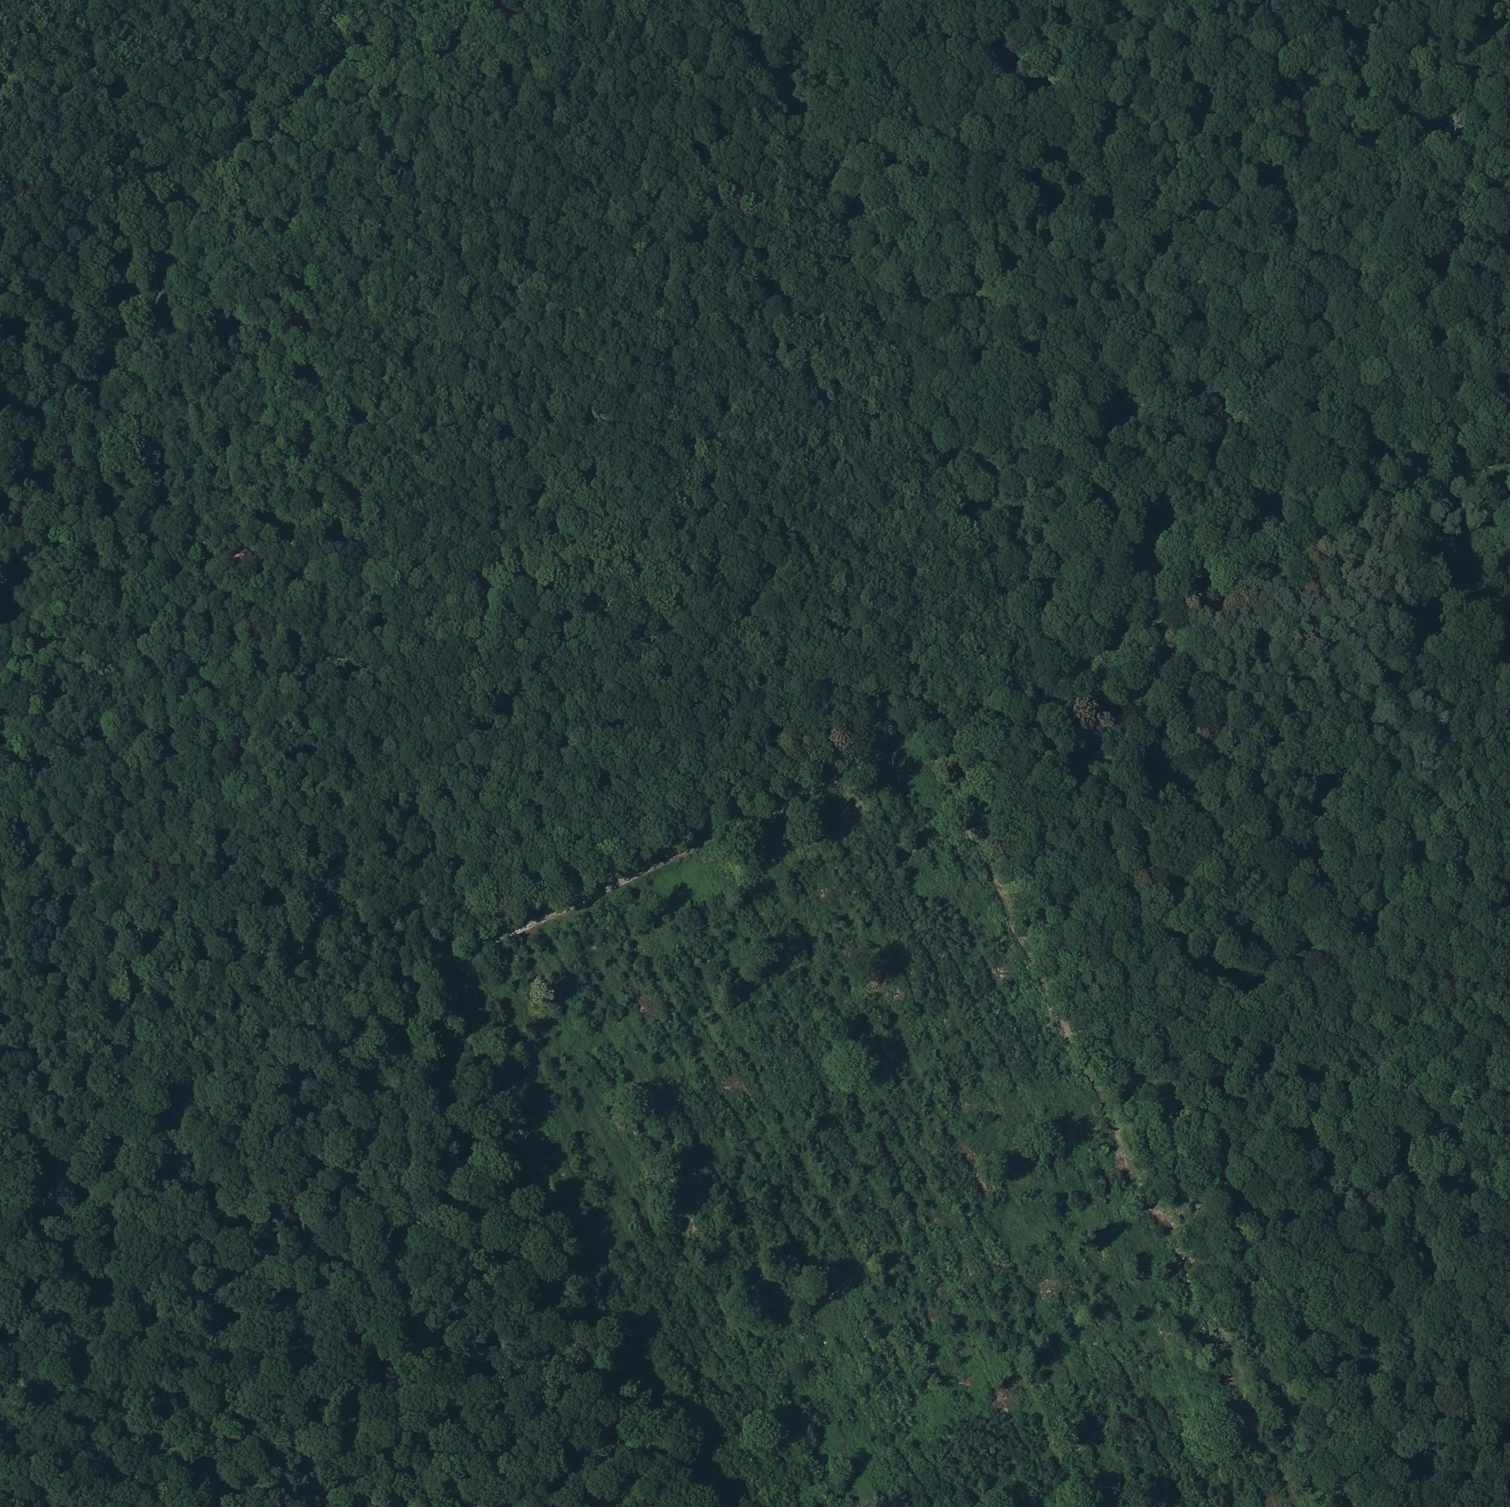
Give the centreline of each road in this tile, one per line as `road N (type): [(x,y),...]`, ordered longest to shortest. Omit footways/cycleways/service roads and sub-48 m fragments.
road 1 (track): [(1509,460),(450,966)]
road 2 (track): [(1509,893),(1337,836),(932,733)]
road 3 (track): [(450,966),(701,1506)]
road 4 (track): [(450,966),(0,1176)]
road 5 (track): [(1396,0),(1509,233)]

